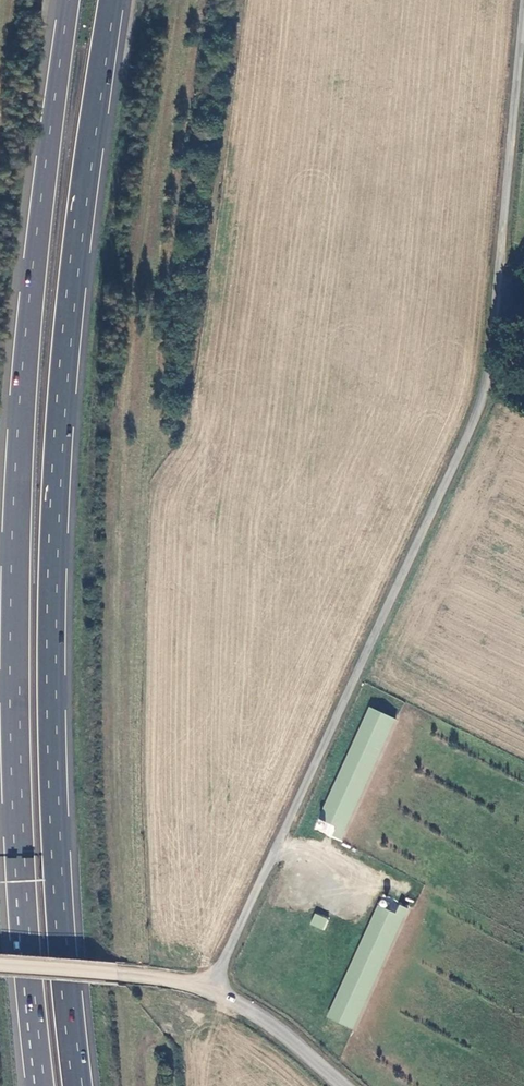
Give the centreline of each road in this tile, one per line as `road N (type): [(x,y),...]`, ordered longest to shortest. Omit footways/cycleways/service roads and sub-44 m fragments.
road 1 (trunk): [(77,1085),(58,887),(52,572),(71,309),(115,0)]
road 2 (trunk): [(70,0),(25,350),(13,583),(17,882),(36,1085)]
road 3 (unclassified): [(523,10),(491,398),(210,987)]
road 4 (tertiary): [(343,1085),(210,987)]
road 5 (tertiary): [(0,965),(121,974)]

